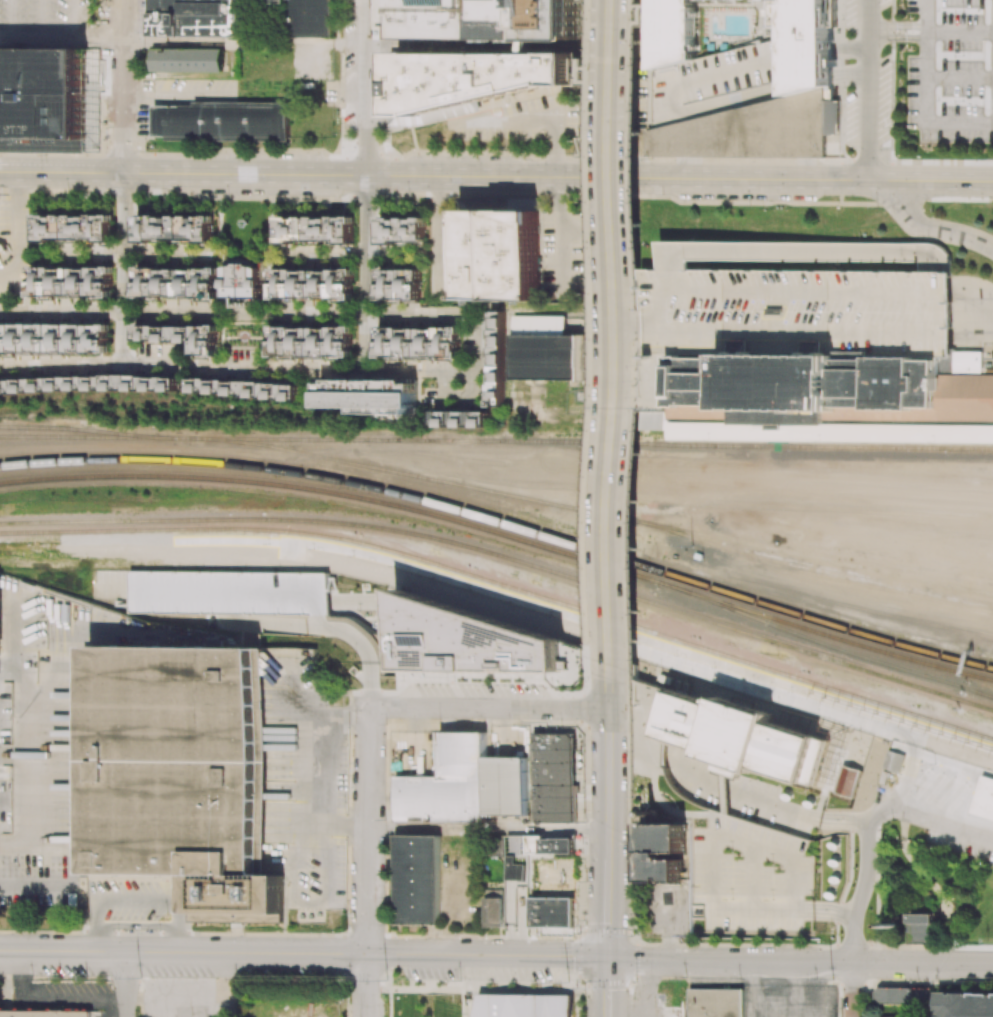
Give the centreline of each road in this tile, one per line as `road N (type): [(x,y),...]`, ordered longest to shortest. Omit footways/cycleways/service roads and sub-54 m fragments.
road 1 (residential): [(0,310),(472,318),(481,334),(481,358),(465,371),(0,372)]
road 2 (secondary): [(616,0),(610,670)]
road 3 (tertiary): [(607,958),(0,955)]
road 4 (tertiary): [(992,967),(607,958)]
road 5 (residential): [(369,706),(367,1016)]
road 6 (tertiary): [(368,176),(121,174)]
road 7 (residential): [(610,709),(369,706)]
road 8 (residential): [(366,373),(368,176)]
road 9 (residential): [(121,366),(121,174)]
road 10 (residential): [(869,0),(867,180)]
road 11 (residential): [(369,0),(368,176)]
road 12 (residential): [(122,0),(121,174)]
road 13 (tertiary): [(992,181),(822,180)]
road 14 (residential): [(40,254),(208,255)]
road 15 (secondary): [(610,670),(608,830)]
road 16 (tertiary): [(525,177),(368,176)]
road 17 (tertiary): [(674,178),(525,177)]
road 18 (tertiary): [(822,180),(674,178)]
road 19 (residential): [(437,254),(290,253)]
road 20 (secondary): [(608,830),(607,958)]
road 21 (tertiary): [(121,174),(0,173)]

